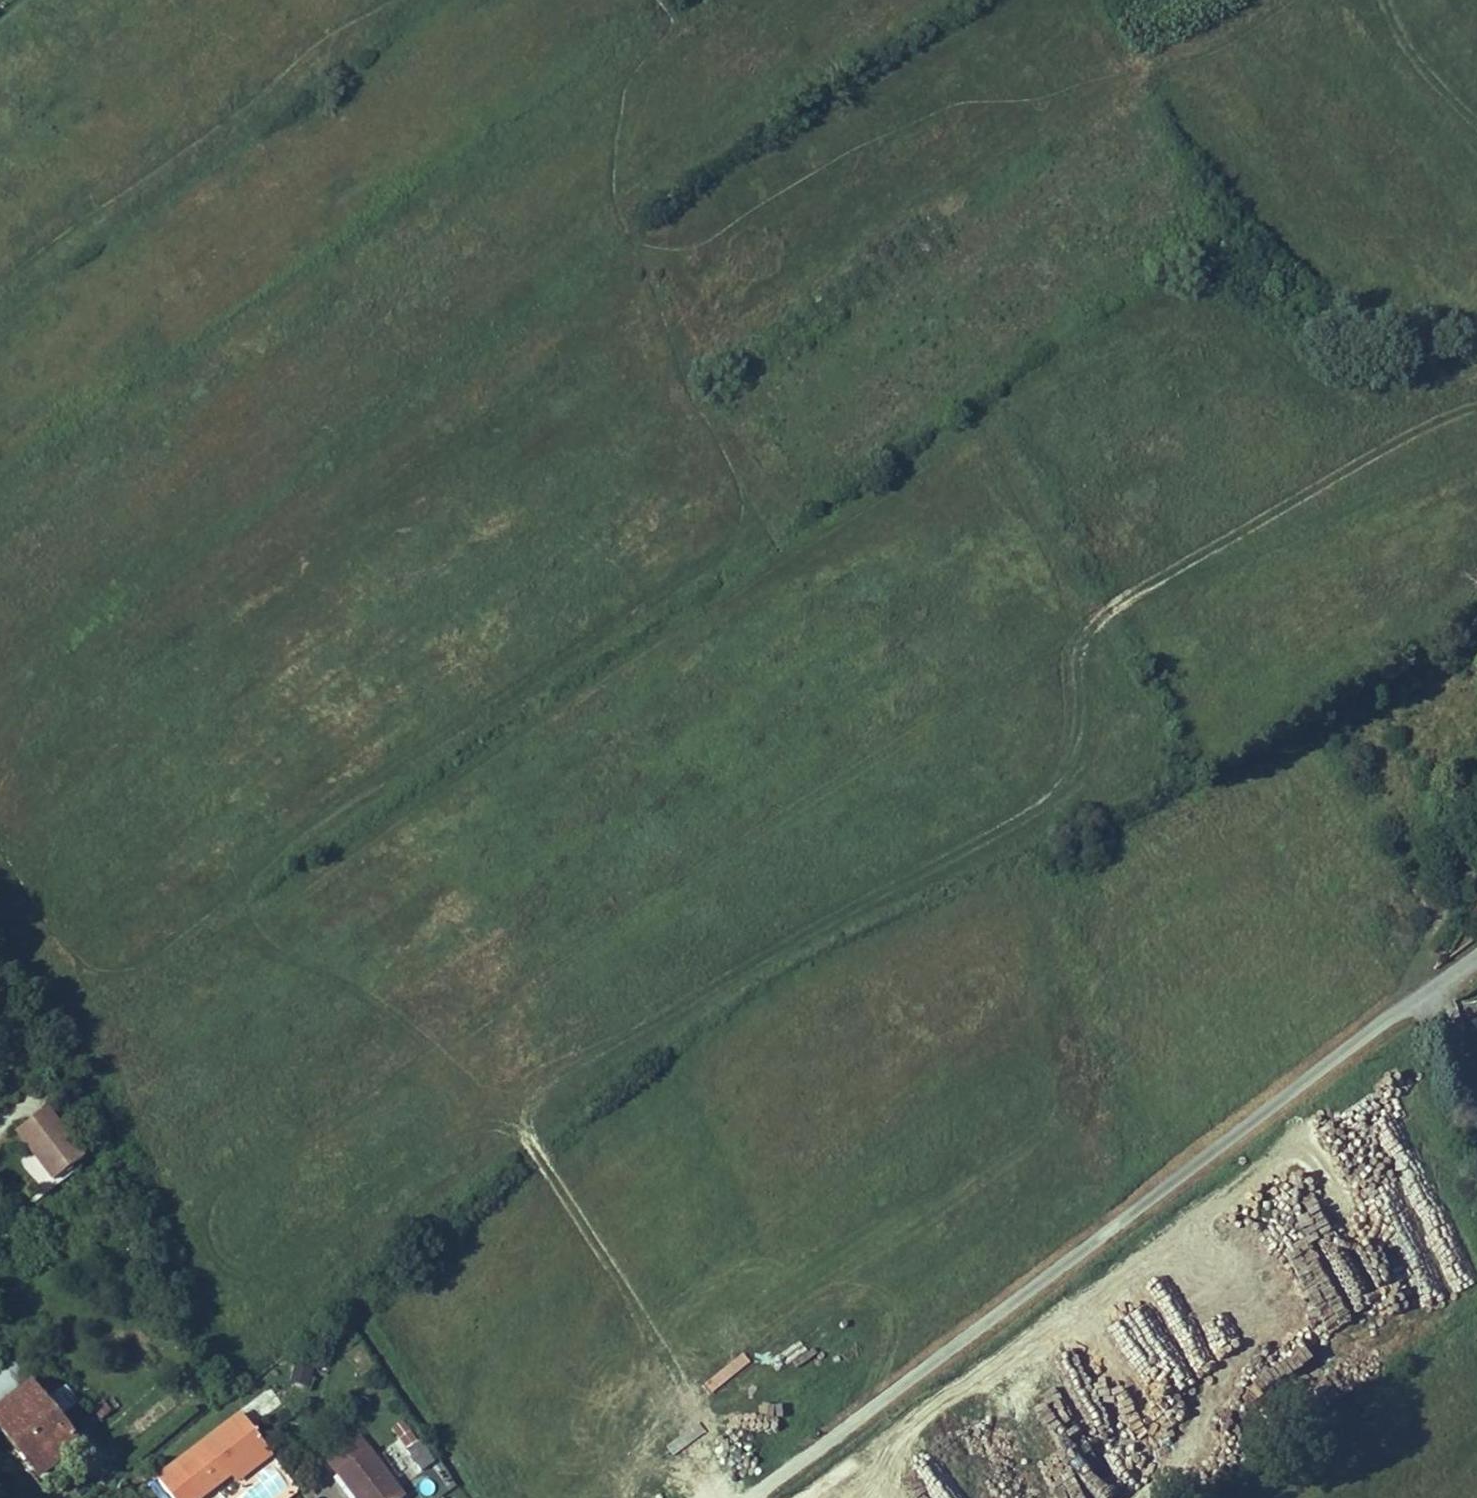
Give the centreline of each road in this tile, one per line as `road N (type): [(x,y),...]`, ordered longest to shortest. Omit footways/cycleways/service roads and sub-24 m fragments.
road 1 (residential): [(743,1497),(1378,1011),(1436,979)]
road 2 (residential): [(1436,979),(1476,1102)]

